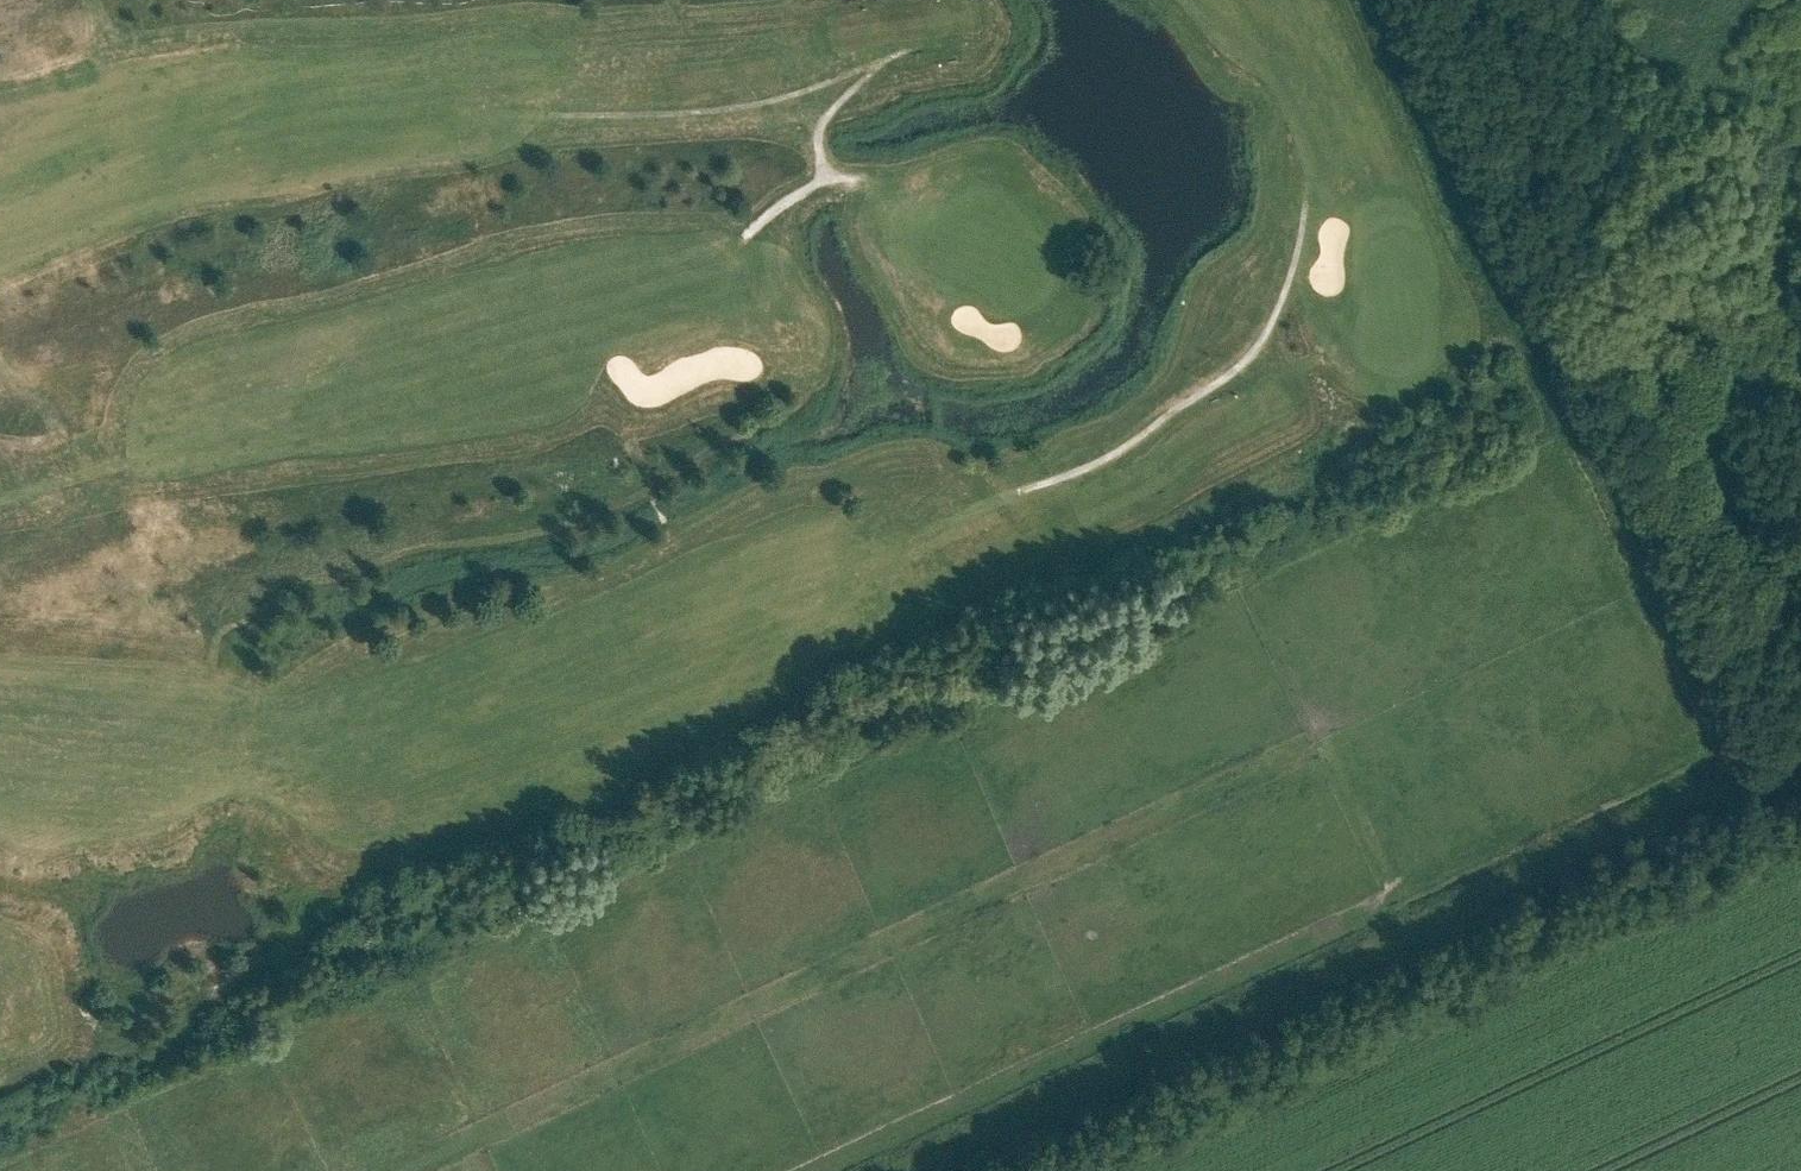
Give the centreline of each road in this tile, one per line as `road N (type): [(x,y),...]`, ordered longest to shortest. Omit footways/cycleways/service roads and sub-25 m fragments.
road 1 (track): [(899,1170),(1800,746)]

